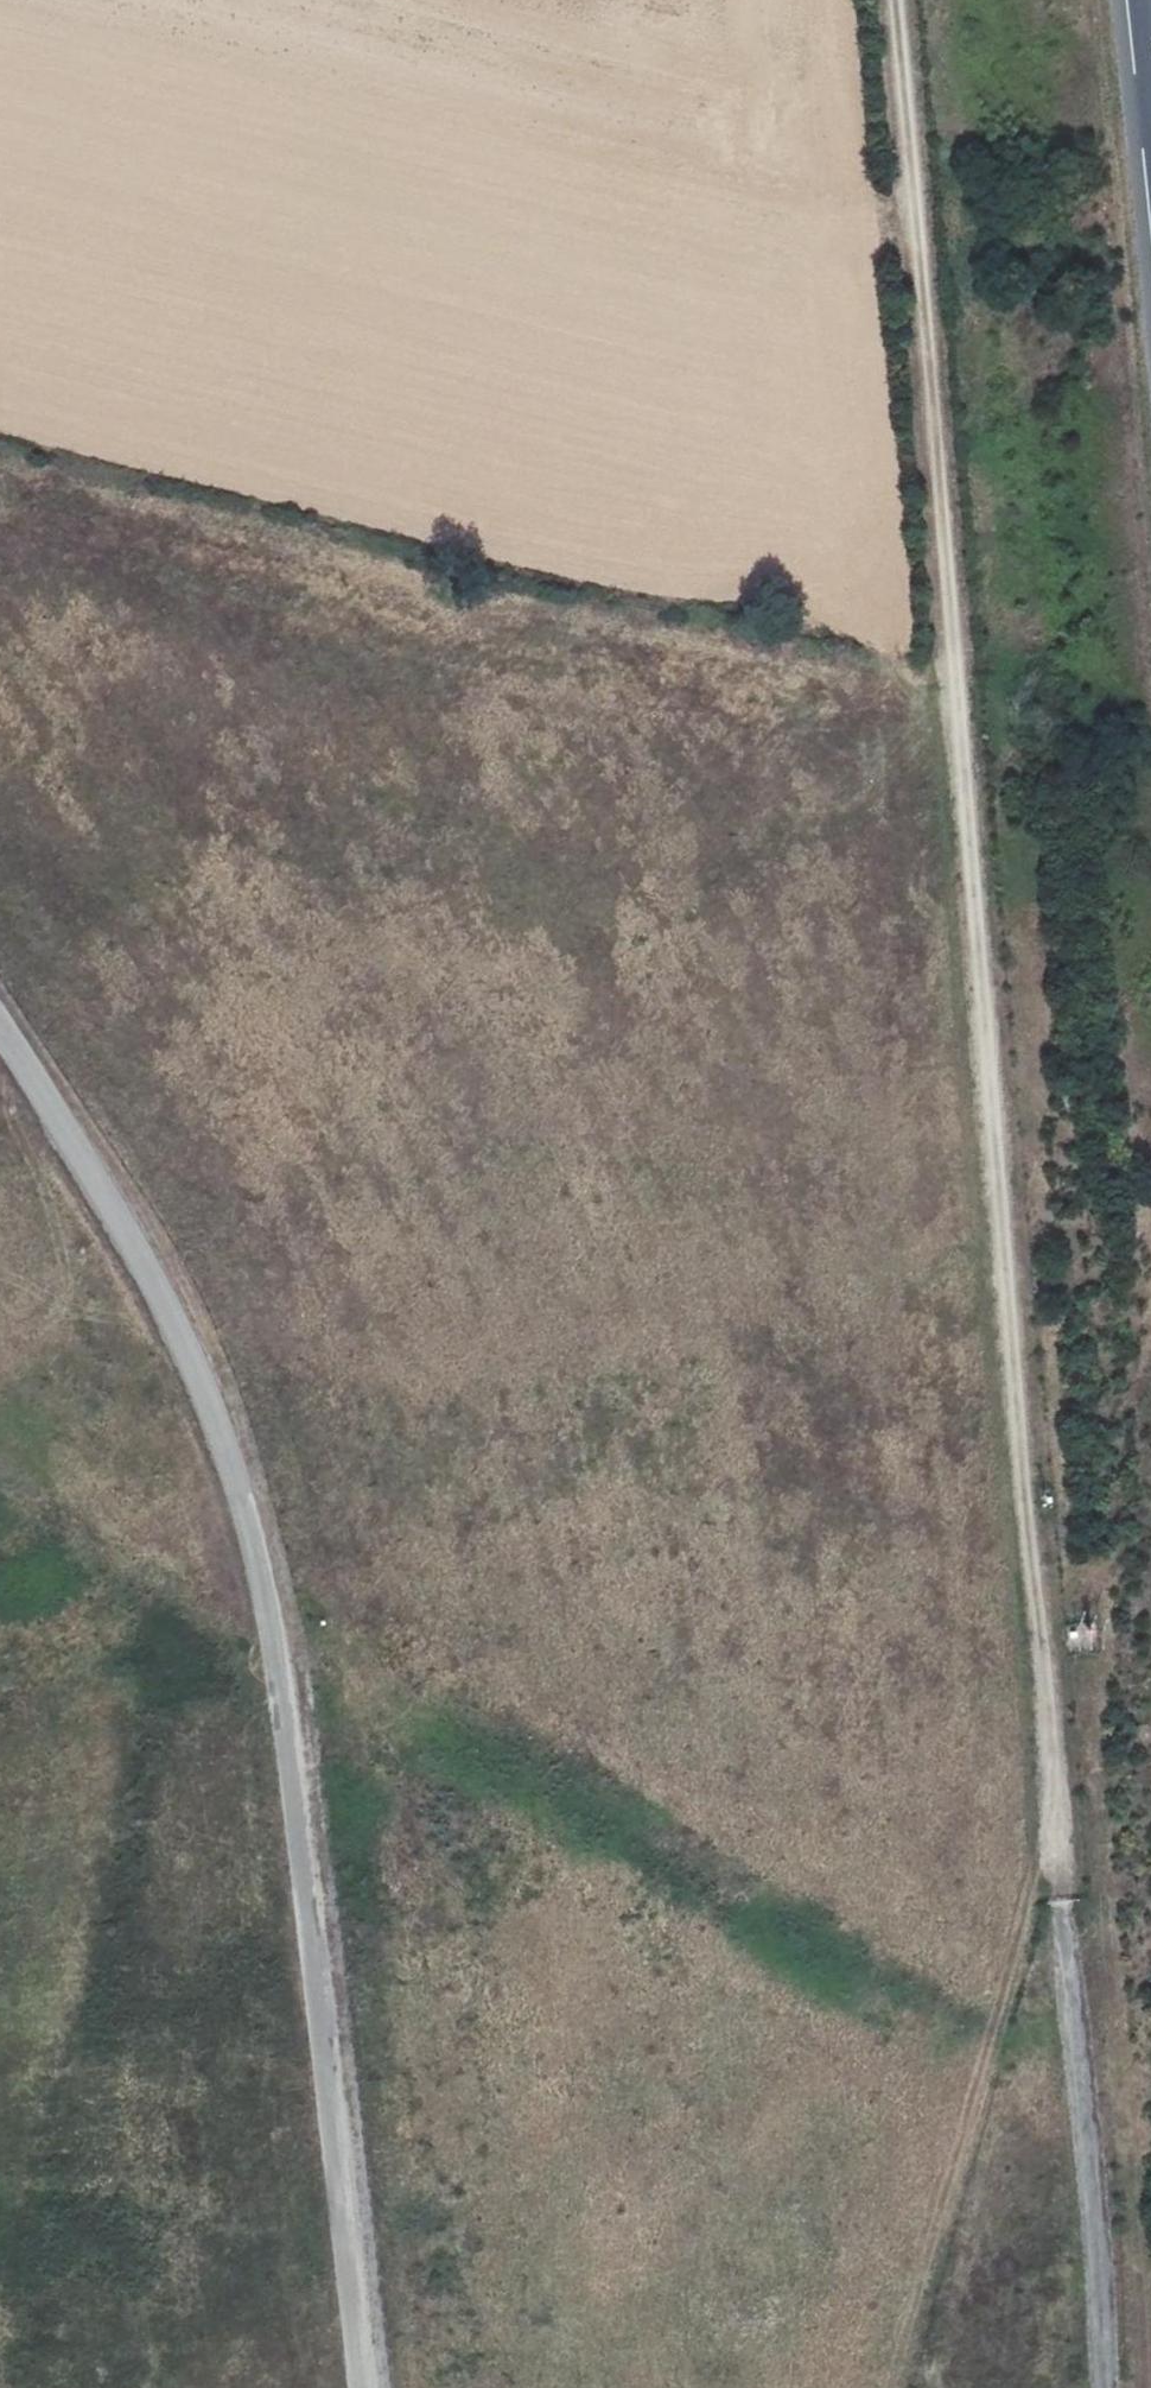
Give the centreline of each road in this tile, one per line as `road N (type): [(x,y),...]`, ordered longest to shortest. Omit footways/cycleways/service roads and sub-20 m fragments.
road 1 (track): [(1099,2387),(1095,2219),(1029,1553),(896,0)]

